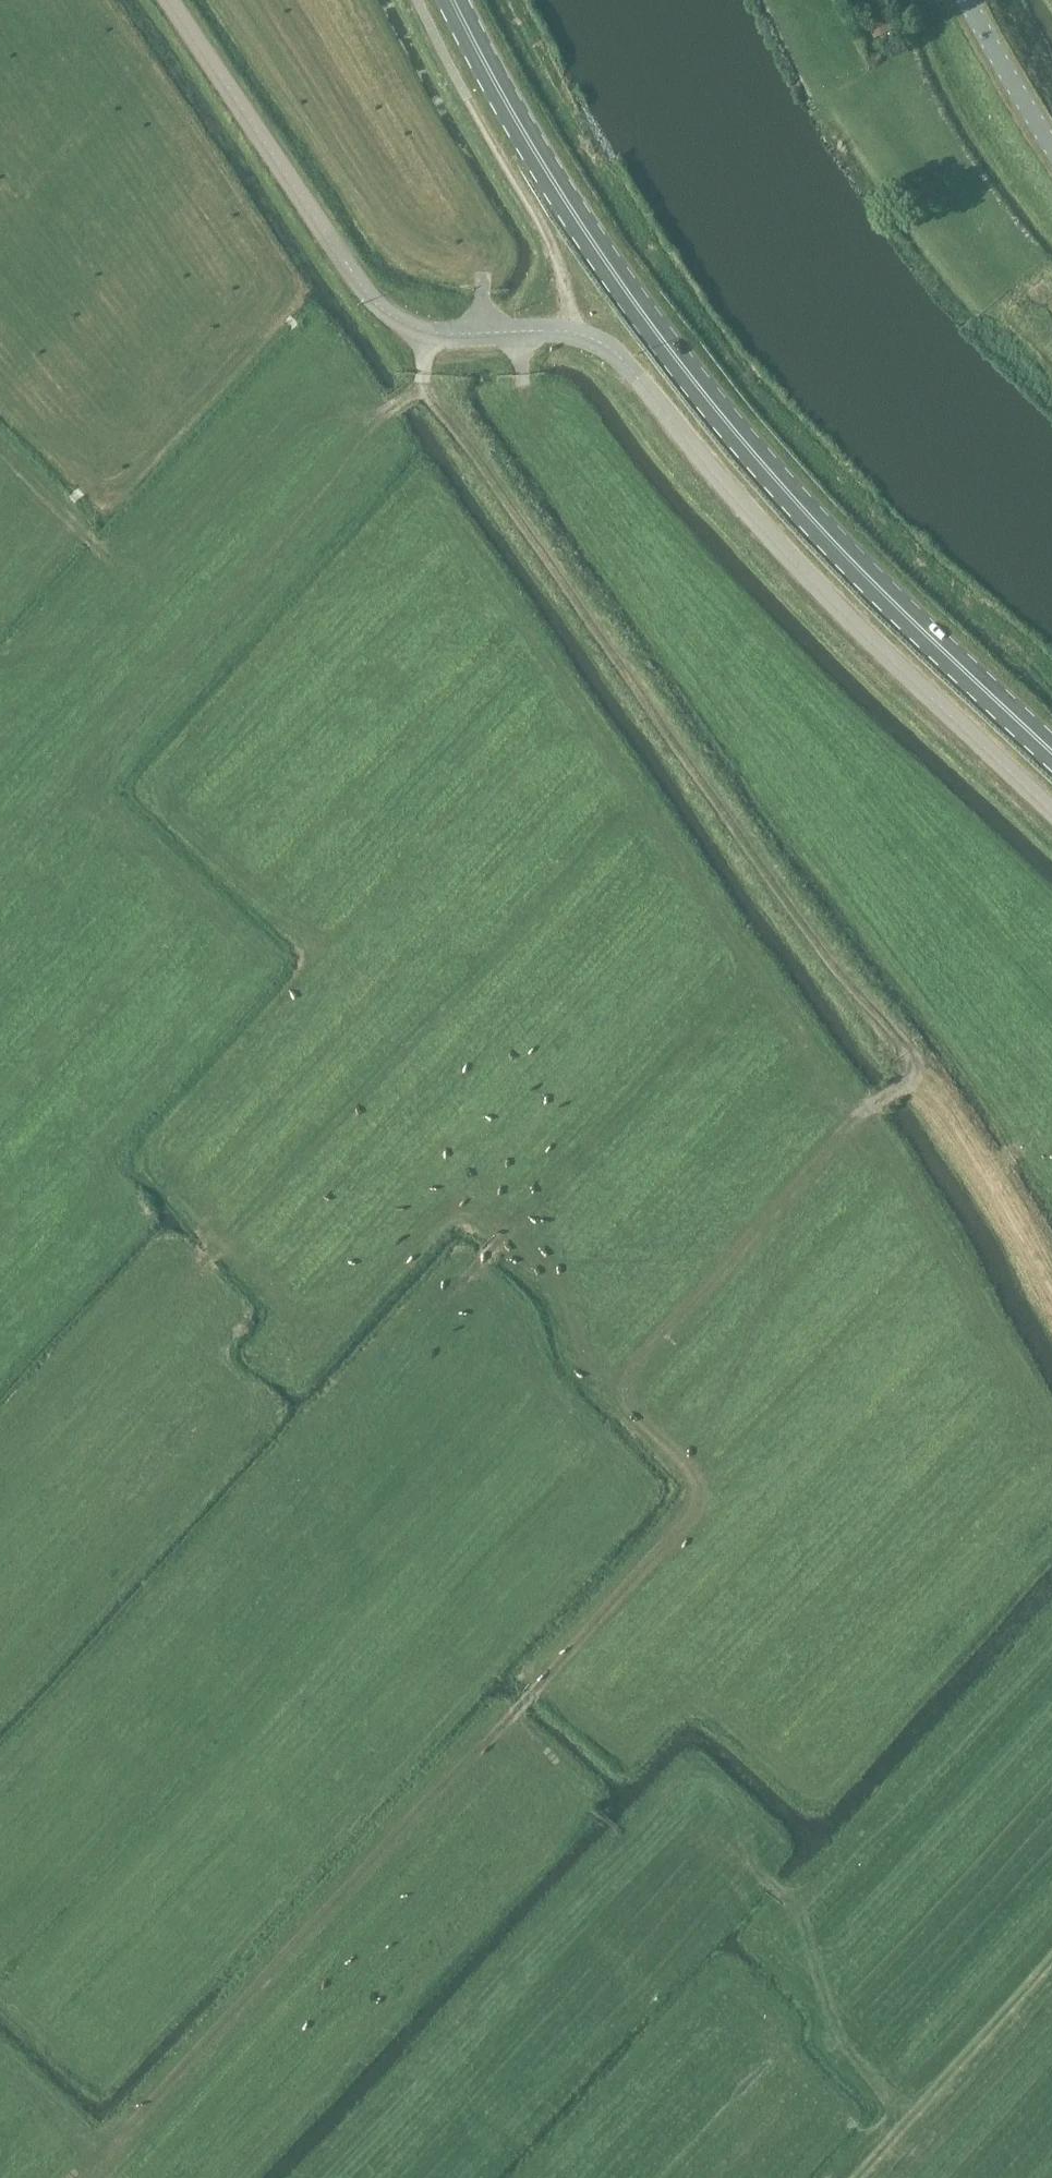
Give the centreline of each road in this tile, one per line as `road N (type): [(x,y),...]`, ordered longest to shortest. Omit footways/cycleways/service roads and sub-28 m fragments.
road 1 (unclassified): [(1051,812),(864,635),(613,352),(575,333),(427,333),(381,310),(168,0)]
road 2 (track): [(427,333),(420,389),(440,397),(913,1080),(940,1096),(1051,1285)]
road 3 (primary): [(1051,753),(825,535),(689,378),(548,170),(450,0)]
road 4 (tertiary): [(1051,149),(968,0)]

